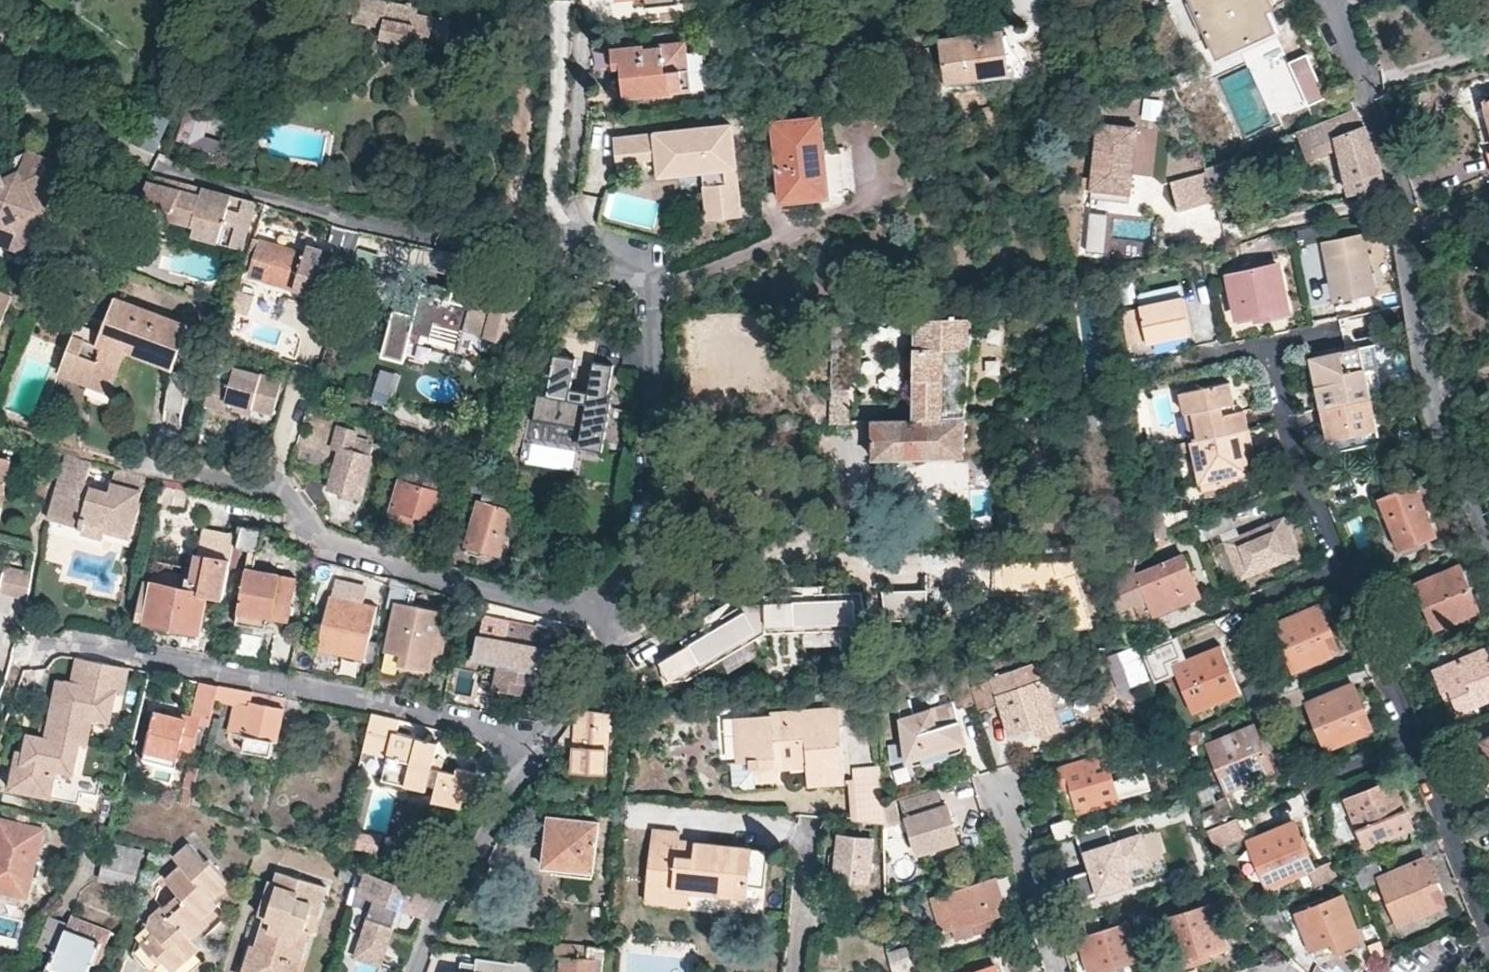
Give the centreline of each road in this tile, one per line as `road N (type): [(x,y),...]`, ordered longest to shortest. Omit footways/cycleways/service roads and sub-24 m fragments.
road 1 (residential): [(1328,0),(1378,123),(1431,405),(1488,532)]
road 2 (residential): [(542,743),(80,645),(52,665)]
road 3 (residential): [(169,172),(595,274),(629,256)]
road 4 (residential): [(201,470),(290,494),(335,549),(616,624)]
road 5 (residential): [(616,624),(644,503),(657,277),(629,256)]
road 6 (residential): [(629,256),(575,229),(553,189),(566,6)]
road 7 (residential): [(415,971),(439,900),(542,743)]
road 8 (residential): [(1270,347),(1292,447),(1341,569)]
road 9 (residential): [(1412,740),(1488,925)]
road 10 (residential): [(999,784),(1062,971)]
road 11 (residential): [(1341,569),(1412,740)]
road 12 (residential): [(808,829),(793,971)]
road 13 (residential): [(542,743),(611,645),(616,624)]

